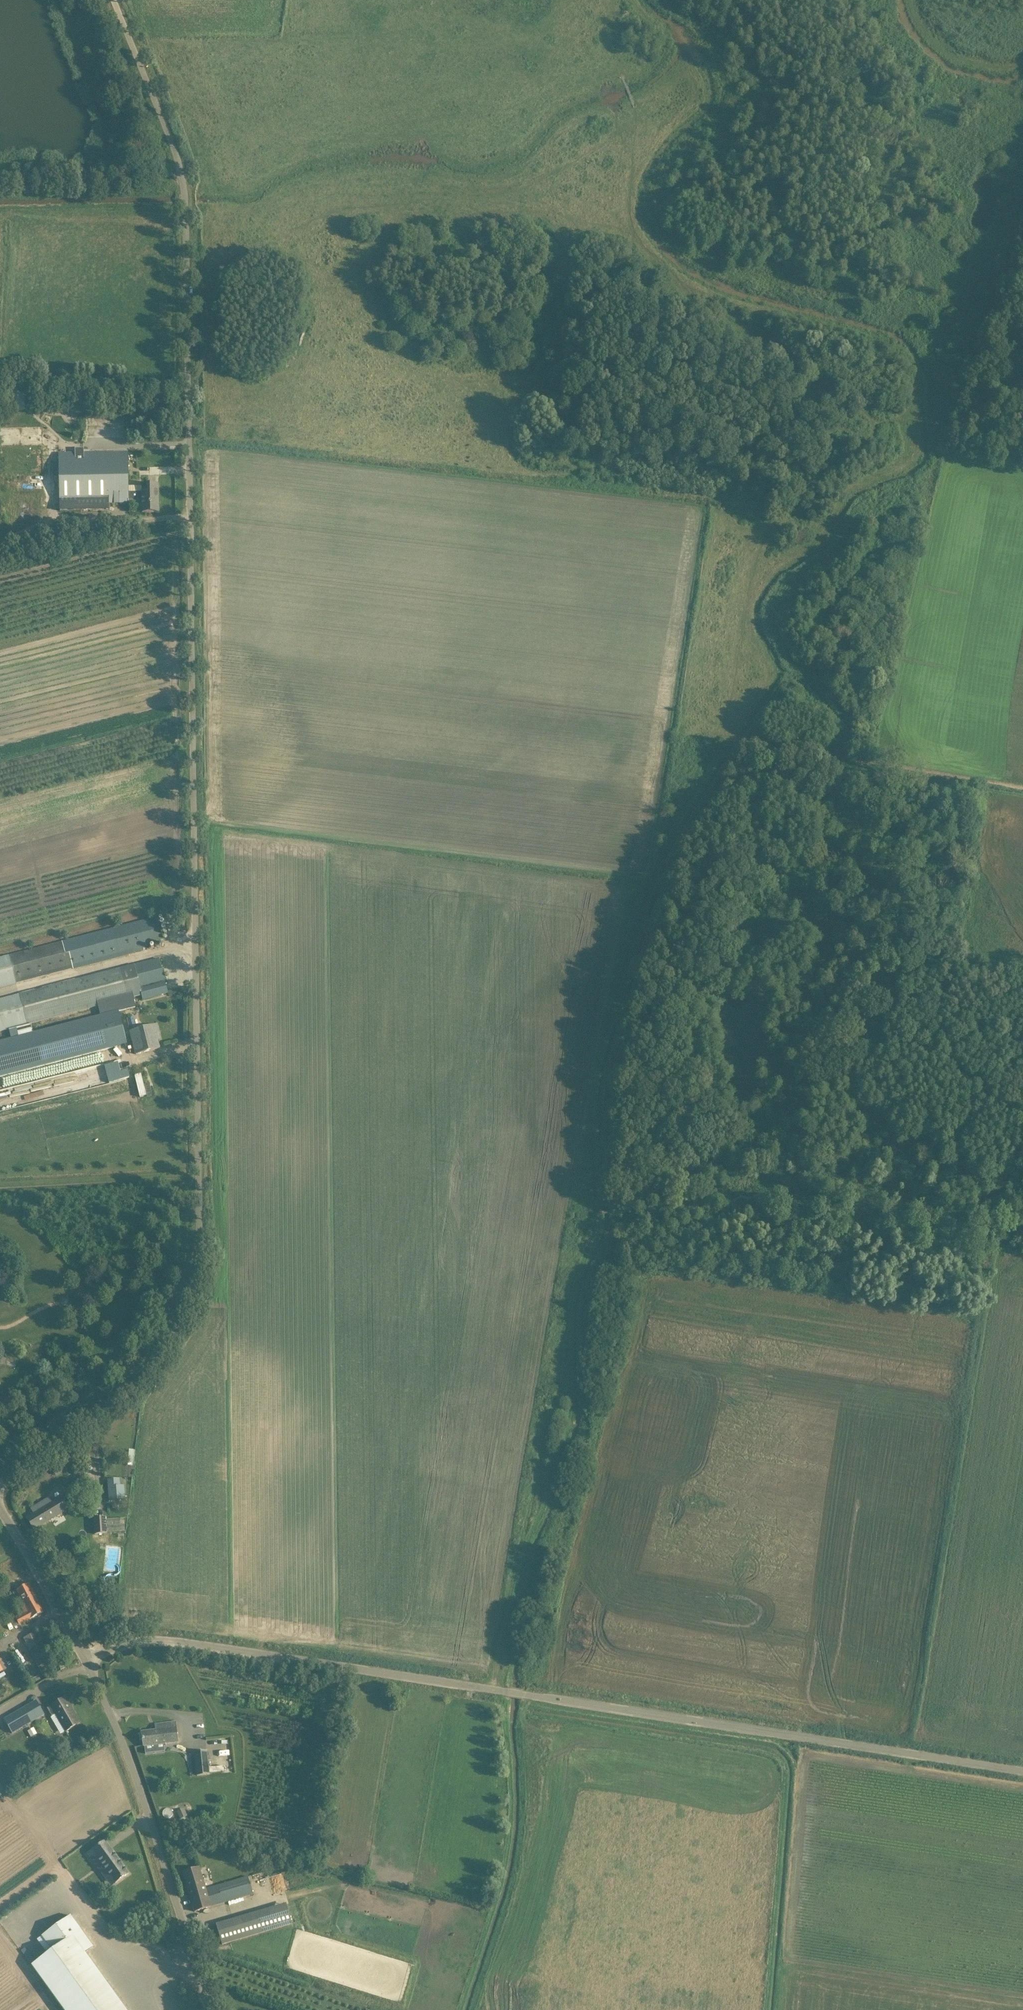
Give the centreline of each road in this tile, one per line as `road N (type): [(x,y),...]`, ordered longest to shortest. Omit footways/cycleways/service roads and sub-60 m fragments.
road 1 (unclassified): [(0,1485),(155,1368),(187,1309),(197,1271),(183,186),(115,0)]
road 2 (unclassified): [(1022,1770),(158,1639),(85,1662)]
road 3 (track): [(503,1690),(528,1555),(575,1409),(570,1357),(578,1284),(597,1225)]
road 4 (track): [(597,1225),(599,1089),(666,863),(712,767)]
road 5 (unclassified): [(210,2009),(129,1757),(85,1662)]
road 6 (unclassified): [(85,1662),(0,1508)]

